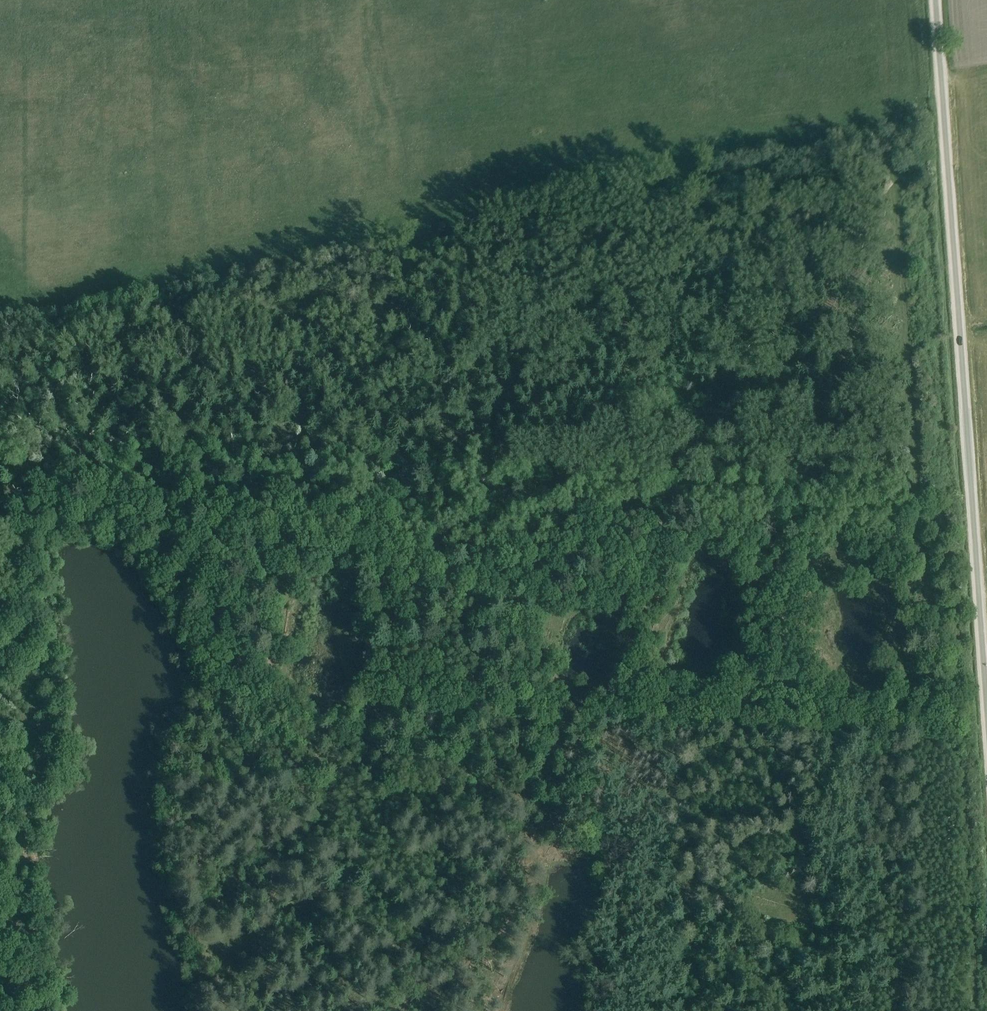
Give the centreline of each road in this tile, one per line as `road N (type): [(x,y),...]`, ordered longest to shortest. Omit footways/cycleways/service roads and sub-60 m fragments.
road 1 (unclassified): [(986,722),(935,0)]

